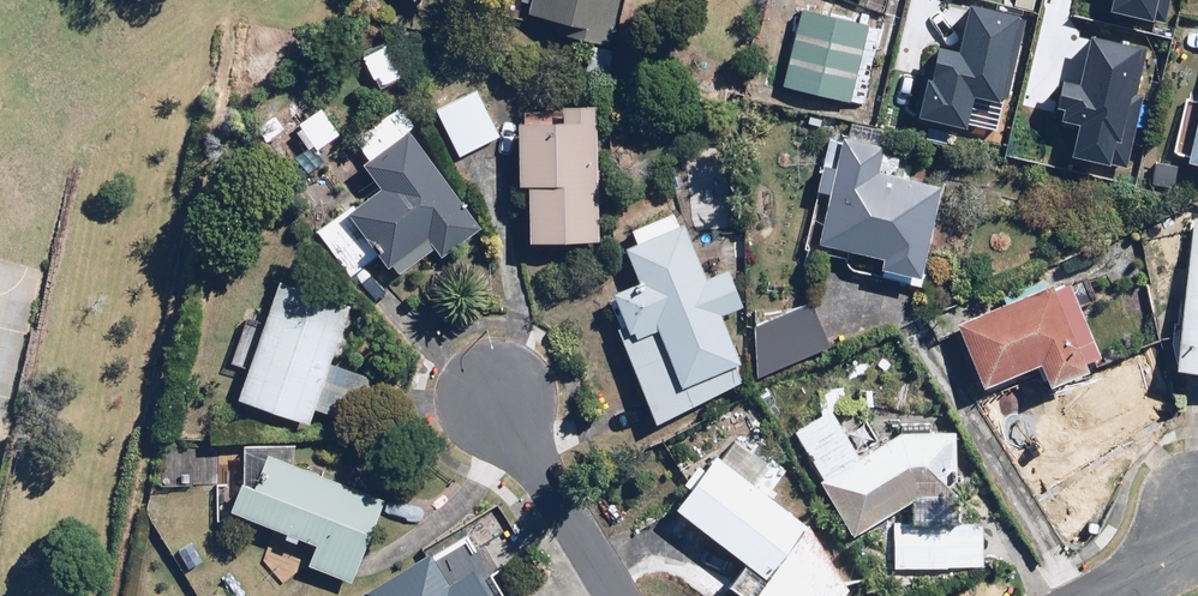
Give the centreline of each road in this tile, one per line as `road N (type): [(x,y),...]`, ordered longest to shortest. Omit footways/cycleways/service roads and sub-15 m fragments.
road 1 (residential): [(621,595),(496,395)]
road 2 (residential): [(1110,595),(1182,552),(1197,510)]

